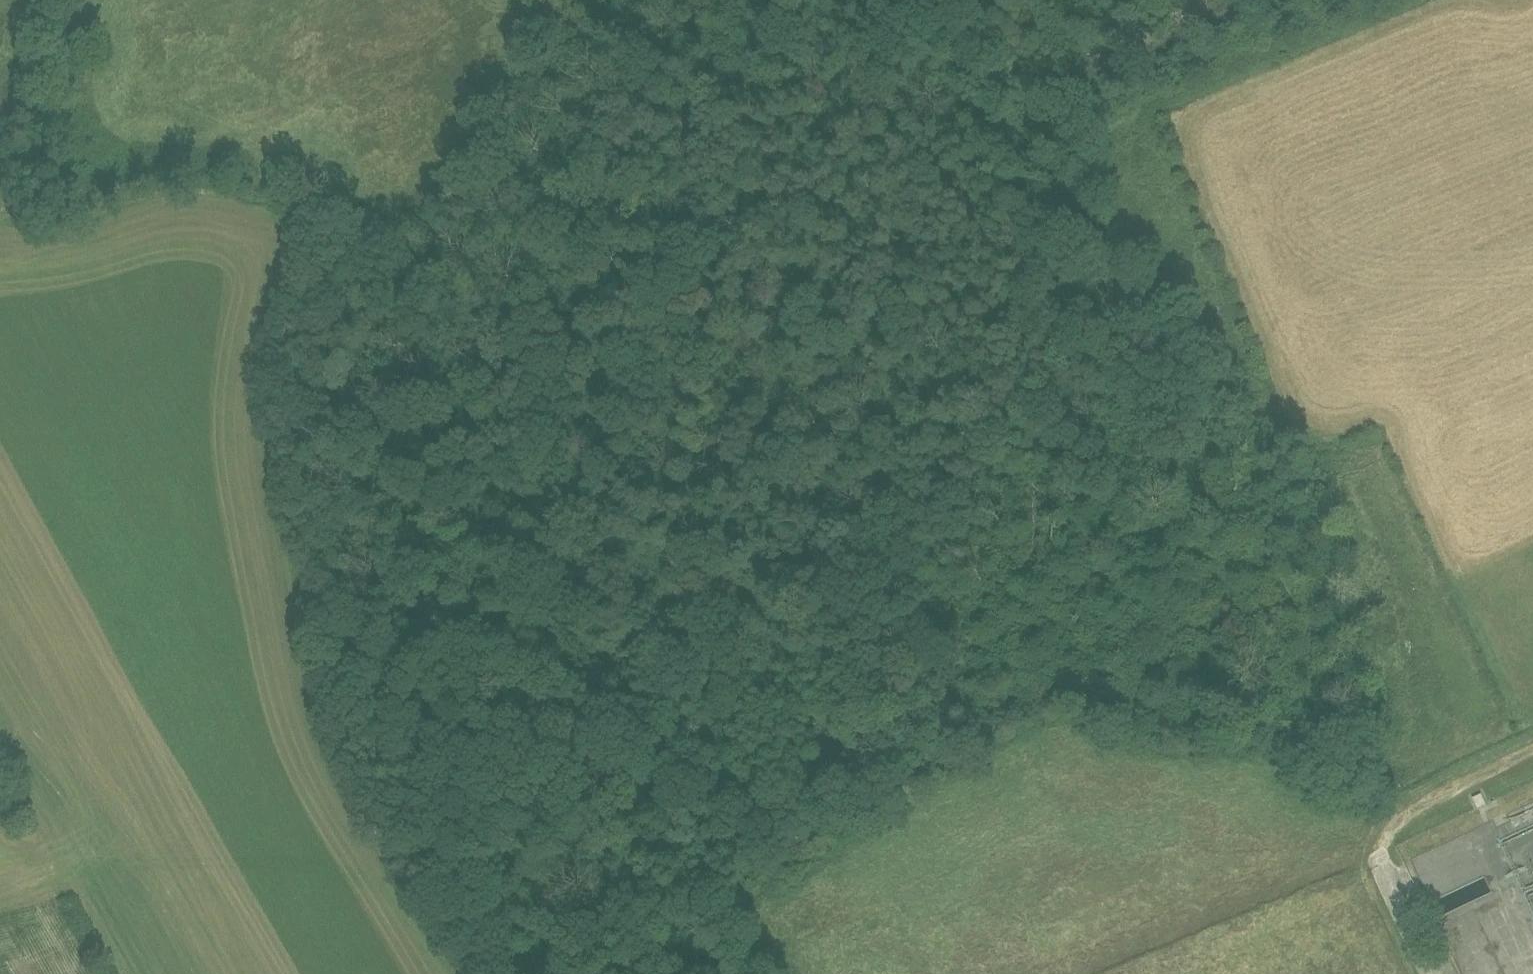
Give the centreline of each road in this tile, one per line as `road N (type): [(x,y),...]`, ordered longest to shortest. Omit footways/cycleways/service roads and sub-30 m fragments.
road 1 (unclassified): [(1417,973),(1361,858)]

